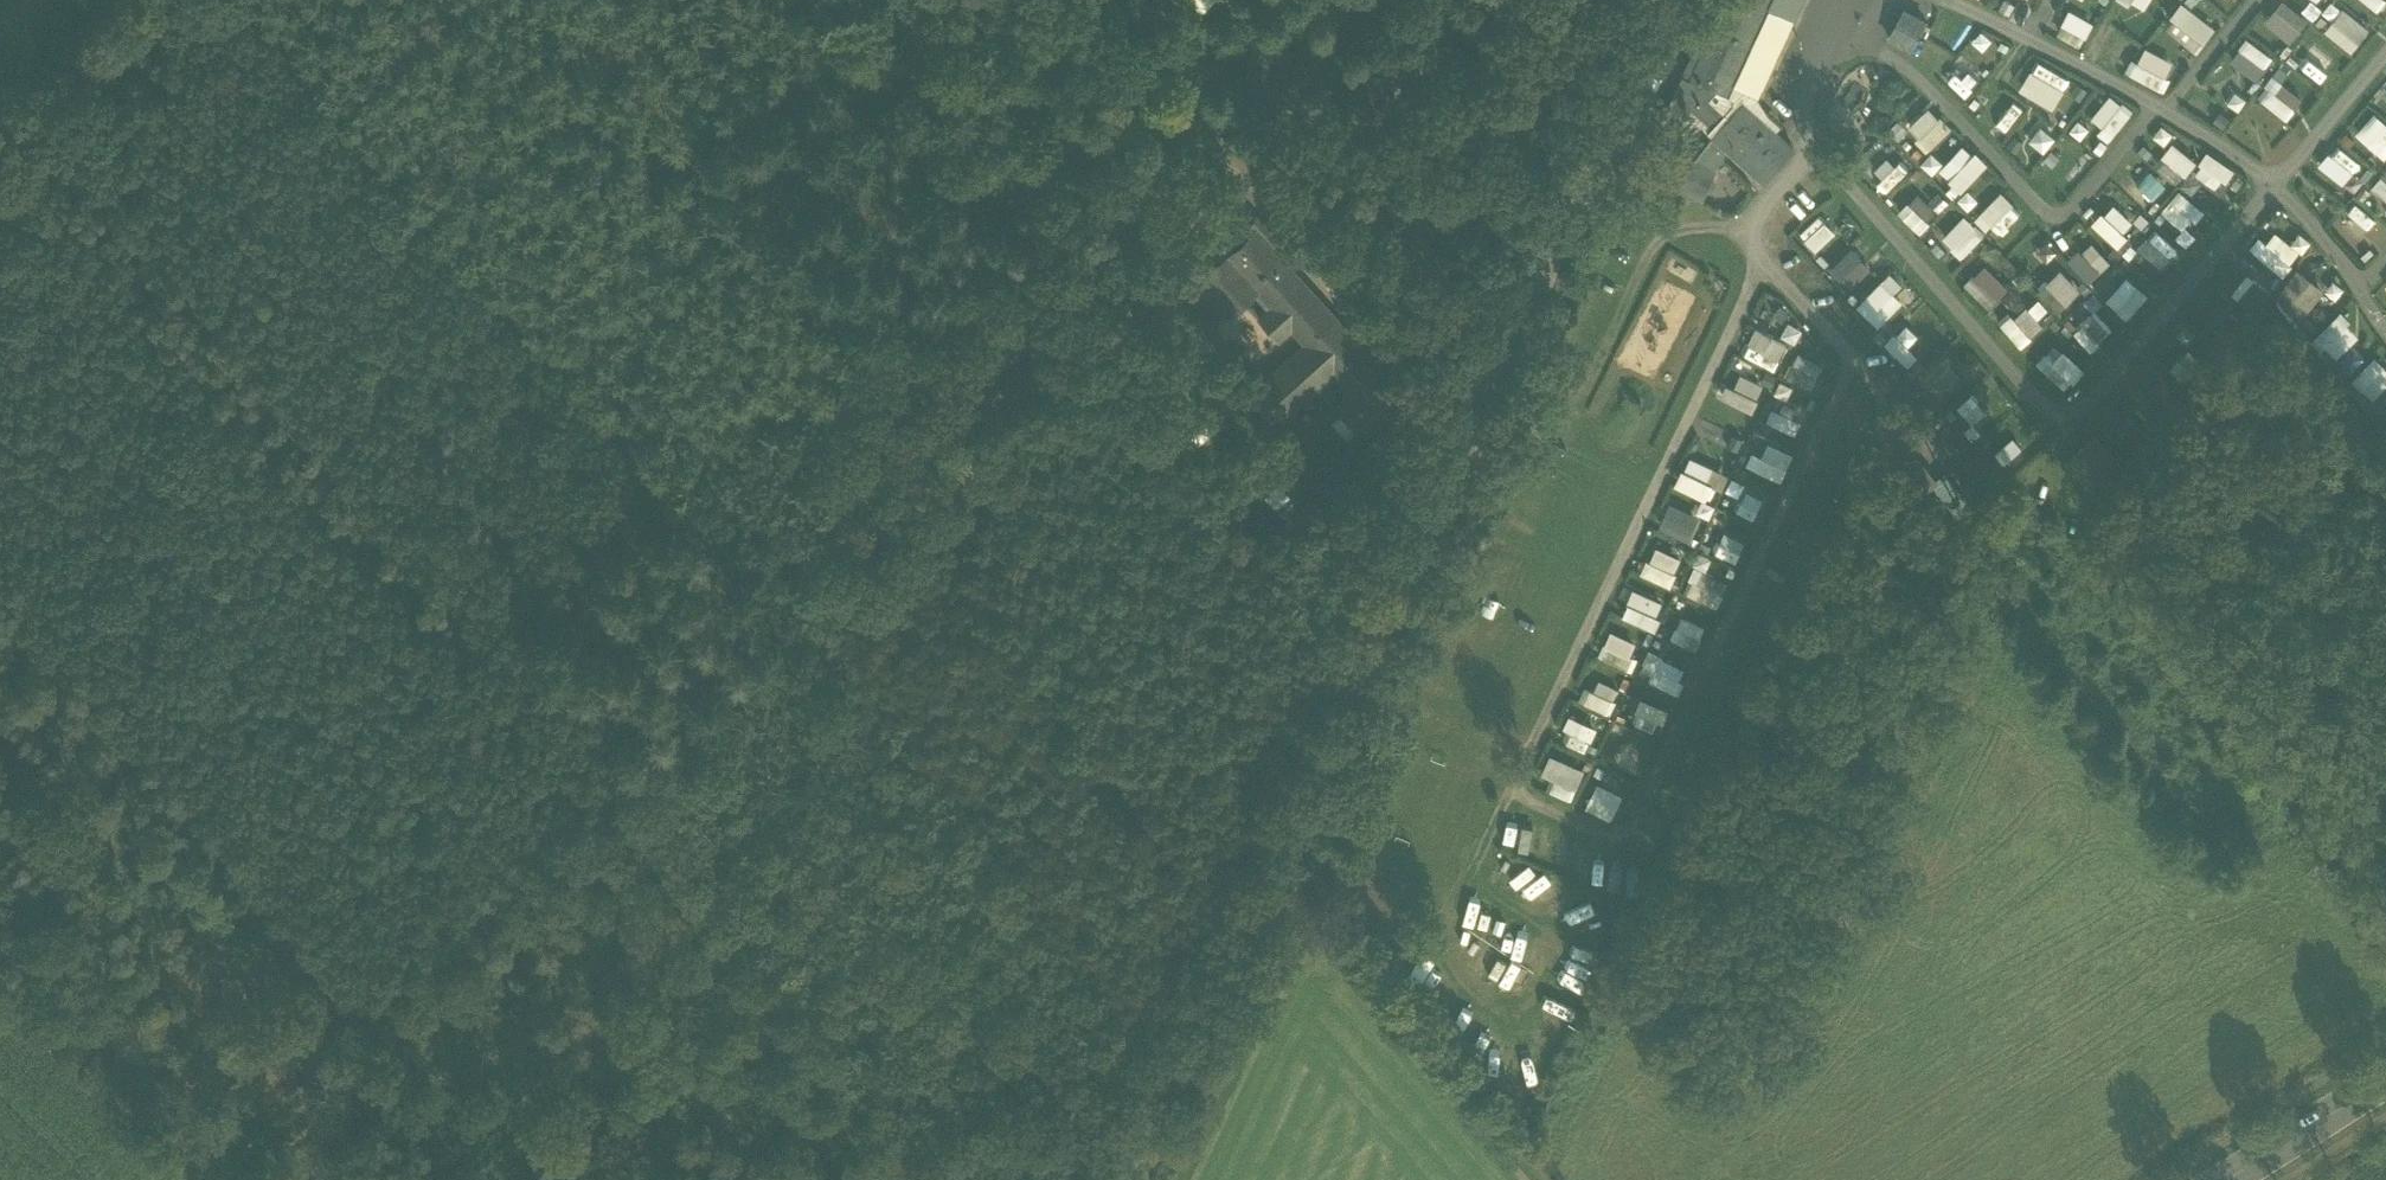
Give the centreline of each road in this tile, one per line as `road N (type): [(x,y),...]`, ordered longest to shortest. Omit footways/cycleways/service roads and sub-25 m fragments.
road 1 (track): [(1673,0),(1124,1179)]
road 2 (track): [(1484,880),(1438,953),(1523,1026),(1553,992),(1568,948)]
road 3 (track): [(0,144),(164,0)]
road 4 (track): [(1568,948),(1484,880),(1525,798)]
road 5 (secondary): [(2385,1078),(2225,1179)]

